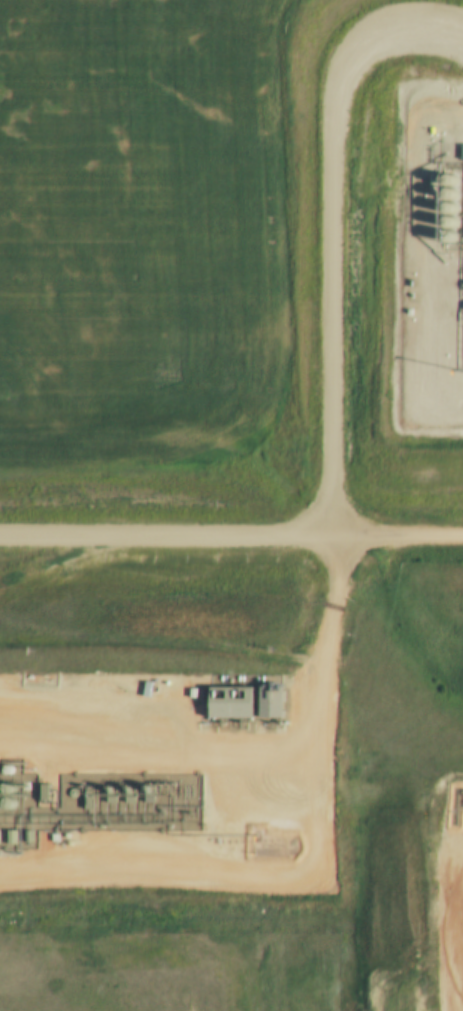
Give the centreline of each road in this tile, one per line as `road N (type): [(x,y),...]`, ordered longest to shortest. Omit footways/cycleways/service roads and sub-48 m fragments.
road 1 (track): [(0,548),(305,550)]

